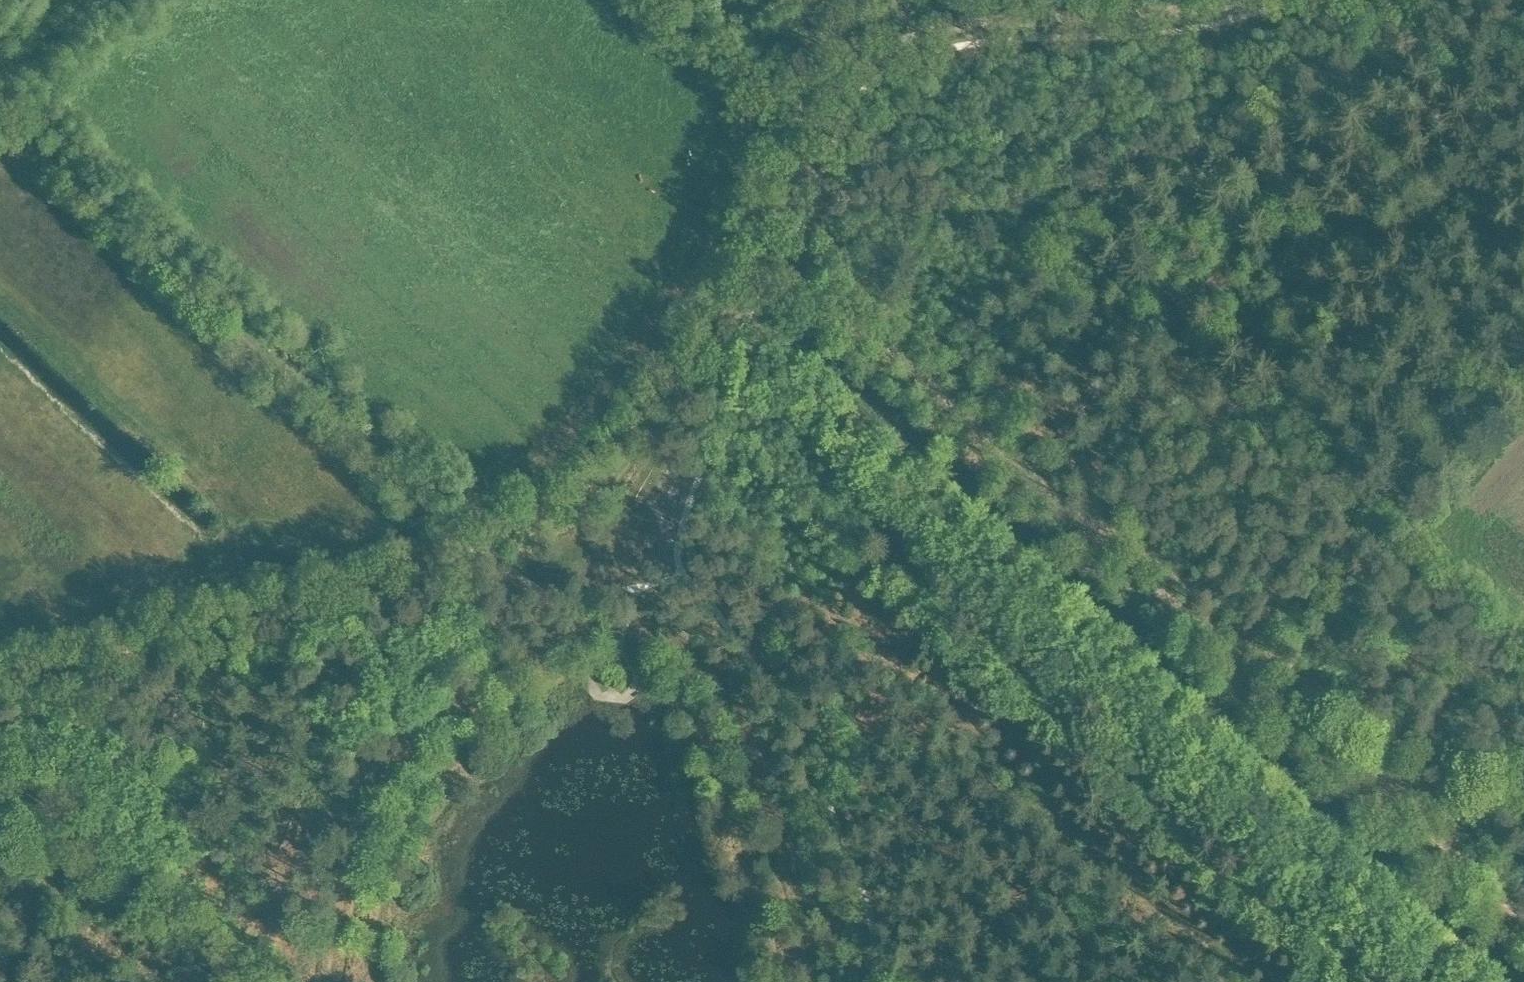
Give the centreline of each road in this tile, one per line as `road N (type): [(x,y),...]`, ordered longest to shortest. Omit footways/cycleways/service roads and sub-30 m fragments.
road 1 (track): [(1523,920),(863,324),(764,253)]
road 2 (track): [(0,702),(352,605),(565,515),(641,449),(741,304)]
road 3 (track): [(741,304),(833,101),(877,57),(956,26),(1240,0)]

